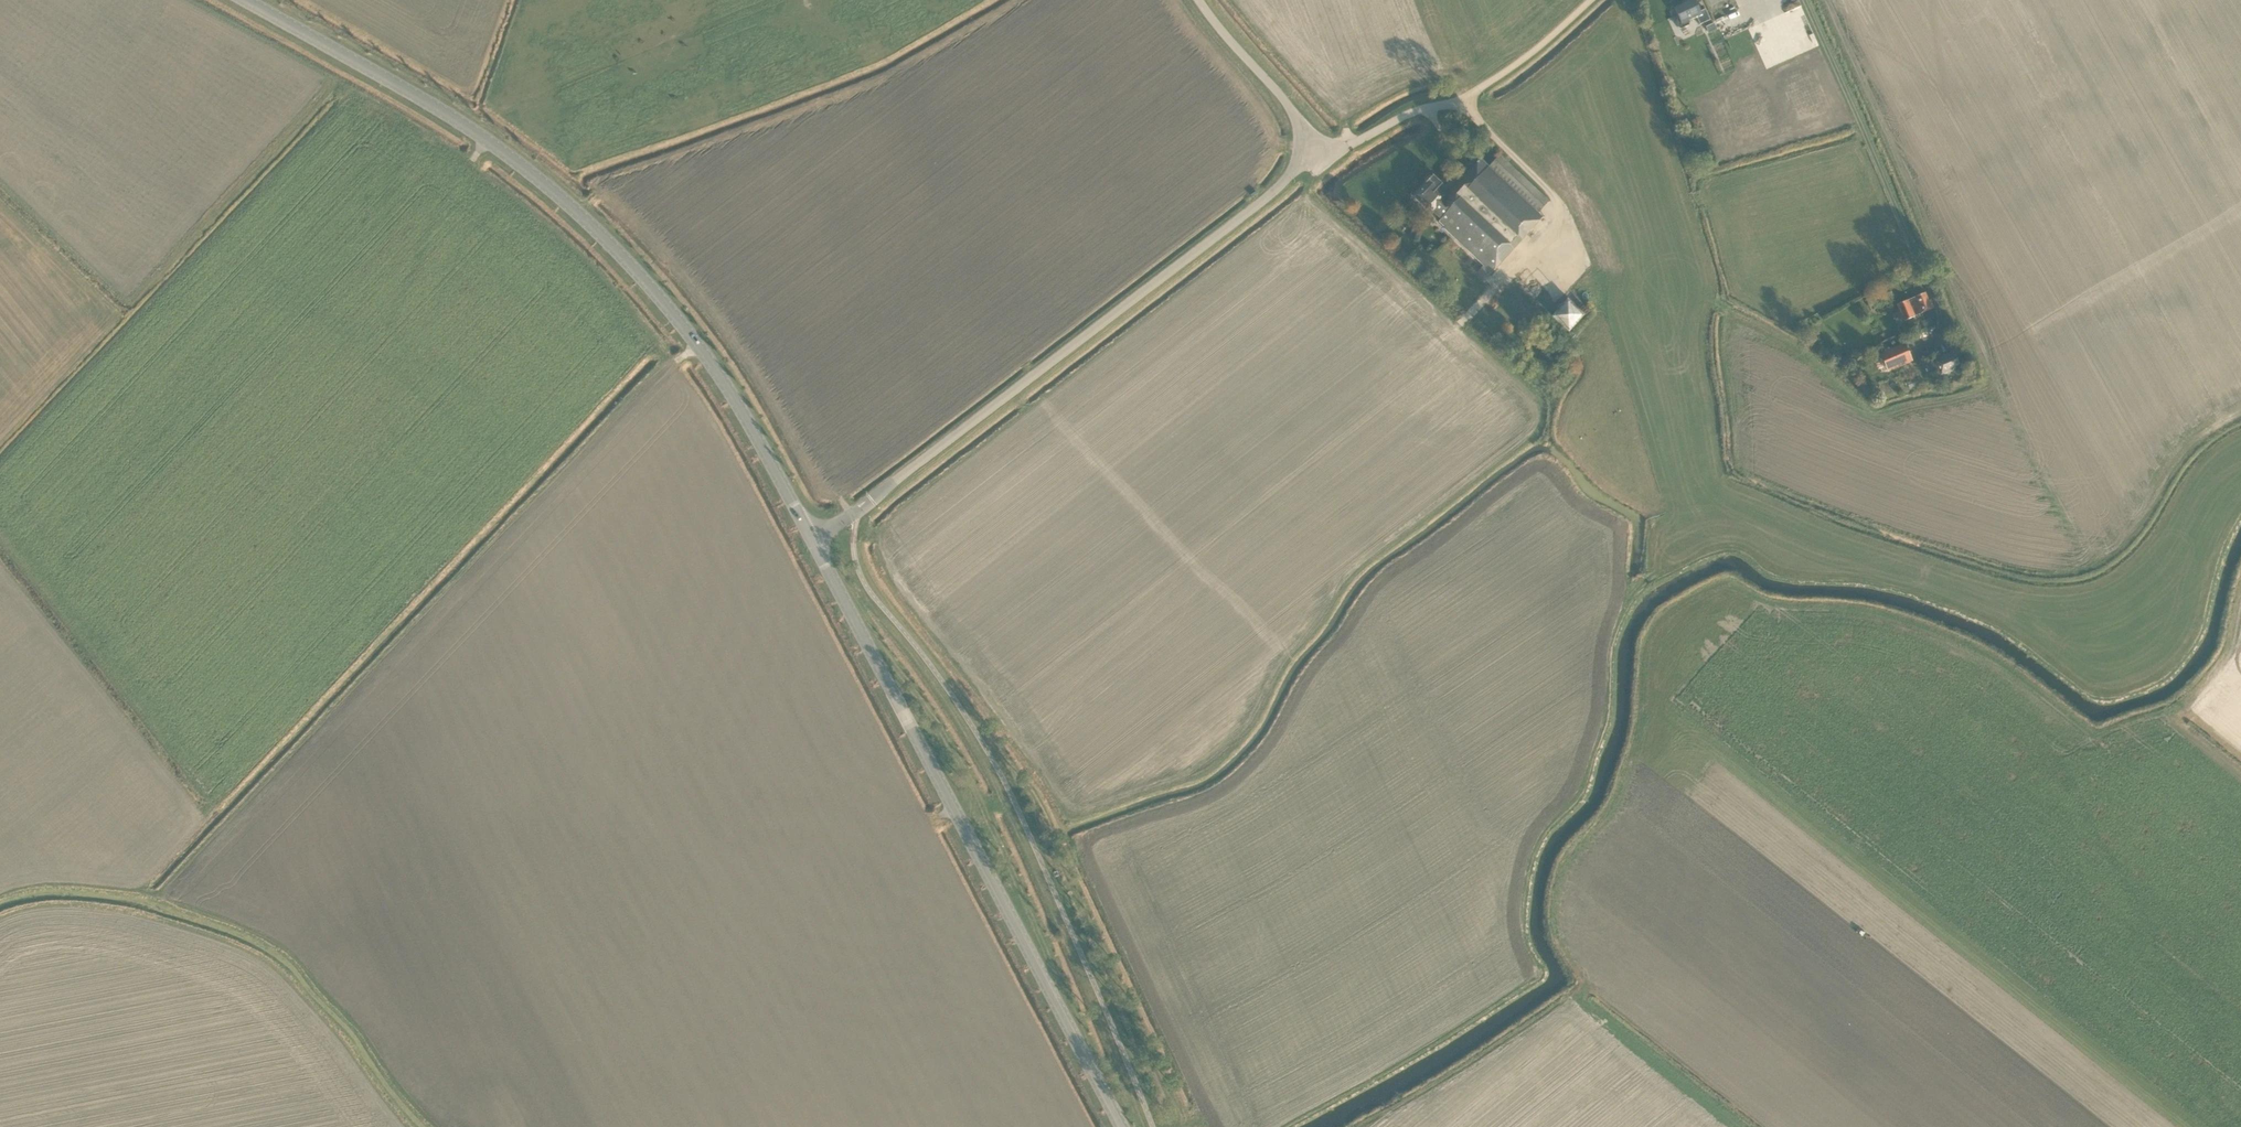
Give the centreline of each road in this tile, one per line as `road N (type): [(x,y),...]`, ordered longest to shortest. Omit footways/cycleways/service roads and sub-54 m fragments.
road 1 (unclassified): [(815,546),(1262,200),(1299,161),(1297,116),(1198,0)]
road 2 (secondary): [(815,546),(713,366),(597,230),(447,115),(244,0)]
road 3 (secondary): [(1121,1126),(815,546)]

